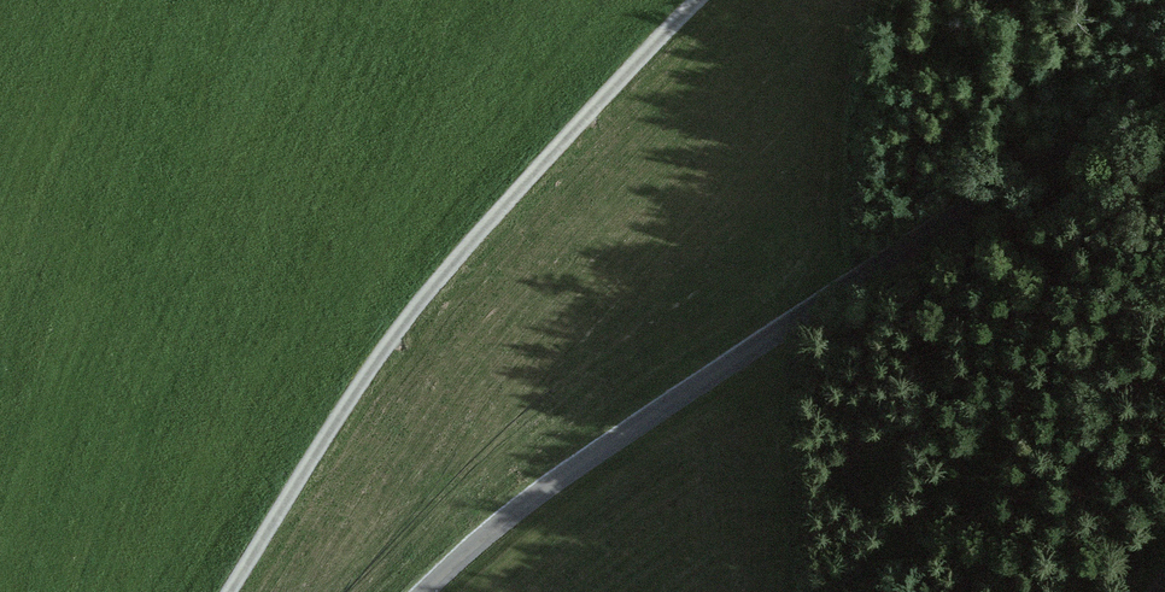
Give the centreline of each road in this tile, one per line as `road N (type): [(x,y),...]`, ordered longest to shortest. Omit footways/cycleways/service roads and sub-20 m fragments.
road 1 (tertiary): [(425,591),(566,474),(917,235),(1041,159),(1164,98)]
road 2 (track): [(234,591),(402,326),(699,0)]

